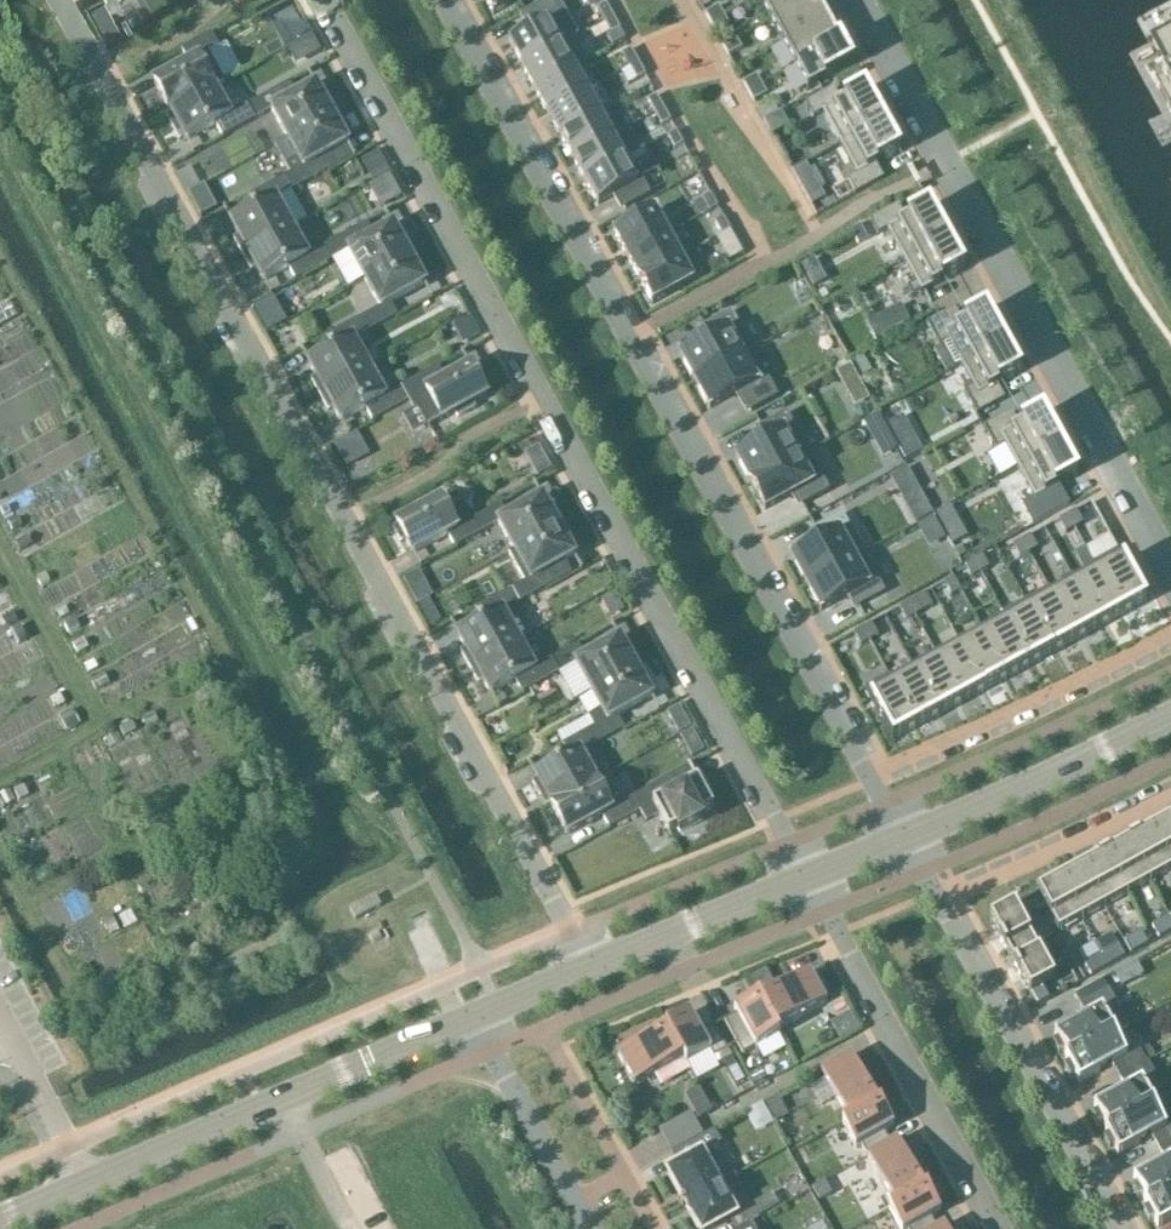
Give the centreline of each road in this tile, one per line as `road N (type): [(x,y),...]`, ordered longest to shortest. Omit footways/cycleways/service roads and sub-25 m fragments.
road 1 (residential): [(59,0),(585,968)]
road 2 (residential): [(808,876),(330,0)]
road 3 (residential): [(902,838),(443,0)]
road 4 (residential): [(860,0),(1170,564)]
road 5 (residential): [(1118,1228),(902,838)]
road 6 (residential): [(998,1228),(808,876)]
road 7 (tertiary): [(0,1221),(277,1101)]
road 8 (tertiary): [(902,838),(1170,717)]
road 9 (tertiary): [(585,968),(808,876)]
road 10 (residential): [(589,1228),(473,1017)]
road 11 (tertiary): [(277,1101),(473,1017)]
road 12 (residential): [(350,1228),(277,1101)]
road 13 (tertiary): [(473,1017),(585,968)]

